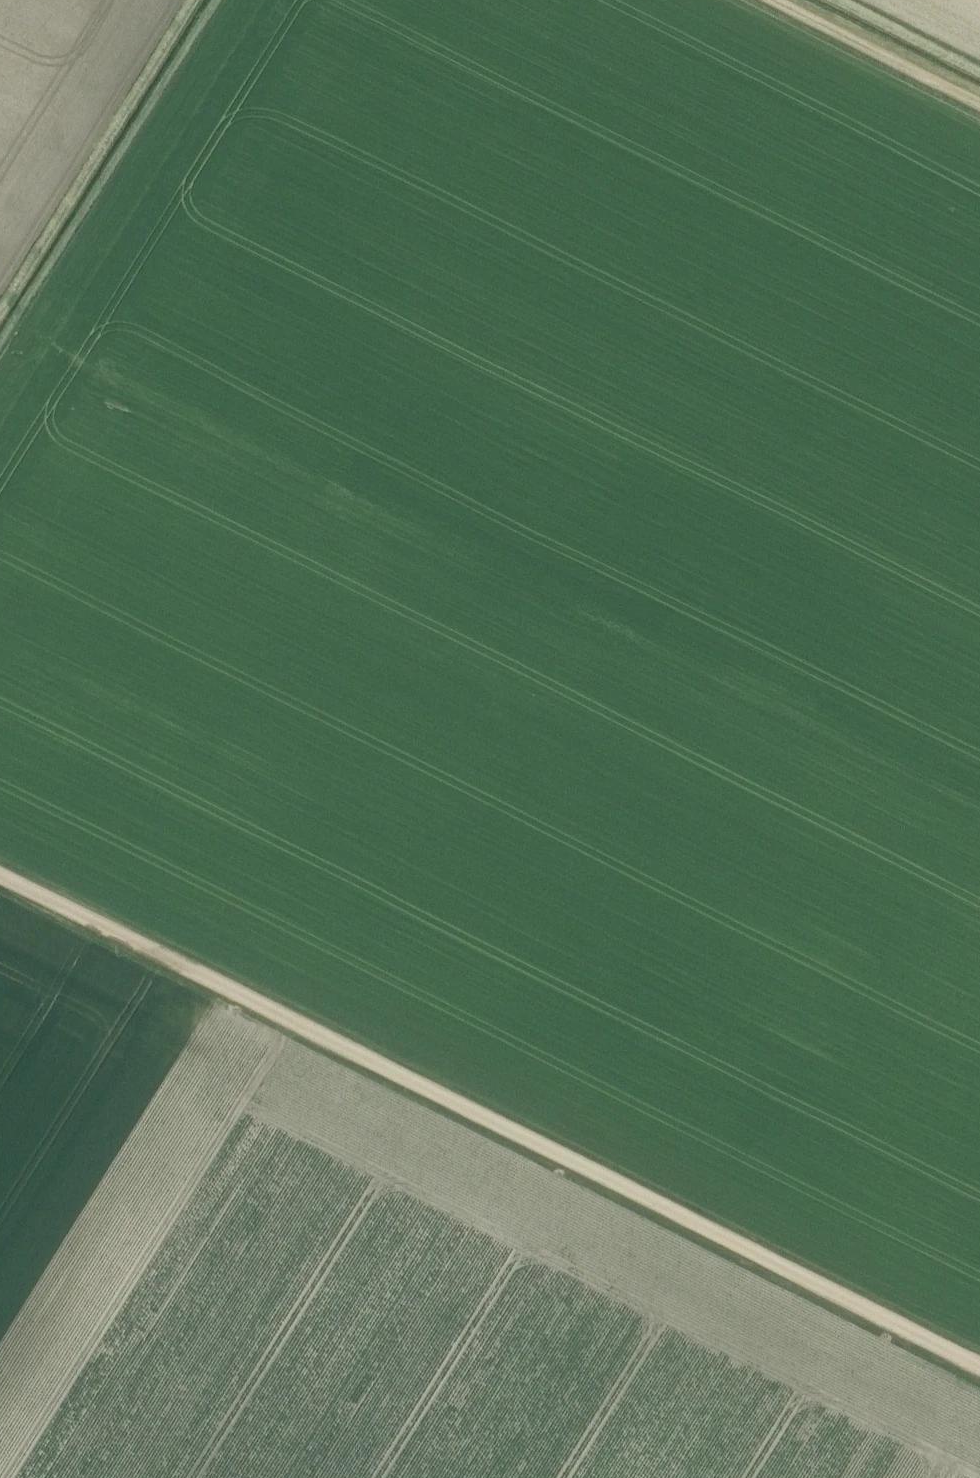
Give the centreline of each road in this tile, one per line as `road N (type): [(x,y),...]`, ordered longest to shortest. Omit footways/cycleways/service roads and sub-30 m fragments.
road 1 (track): [(979,1364),(0,876)]
road 2 (track): [(783,0),(979,100)]

